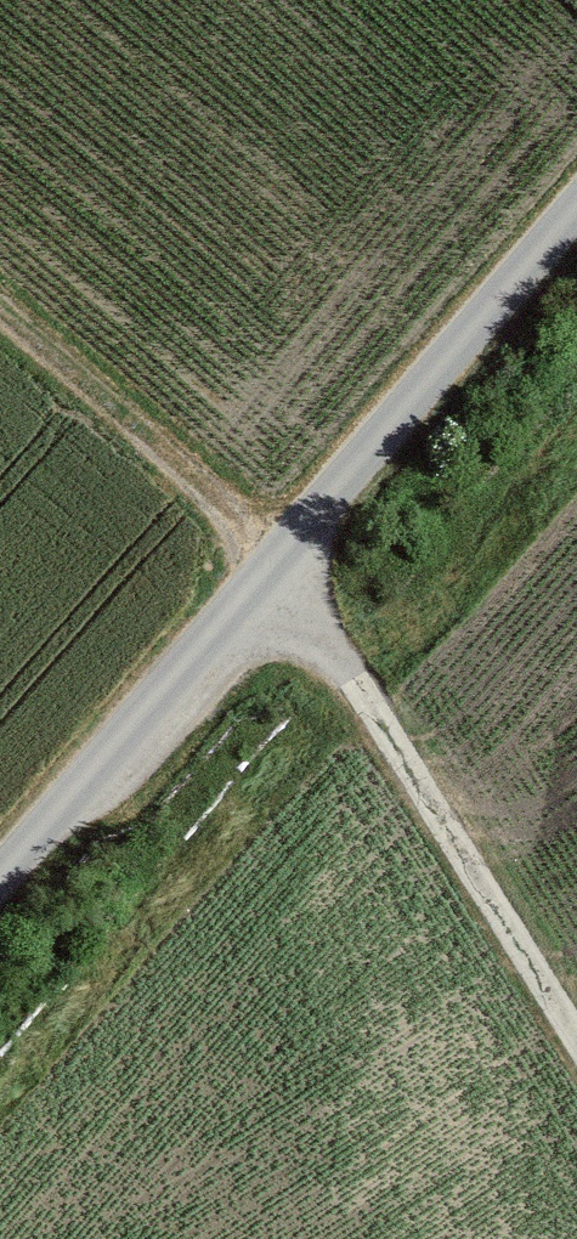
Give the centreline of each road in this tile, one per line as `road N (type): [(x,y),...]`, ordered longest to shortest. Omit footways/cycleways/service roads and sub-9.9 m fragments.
road 1 (track): [(576,1037),(374,712),(267,565)]
road 2 (track): [(267,565),(576,204)]
road 3 (track): [(267,565),(0,875)]
road 4 (track): [(0,308),(170,451),(267,565)]

